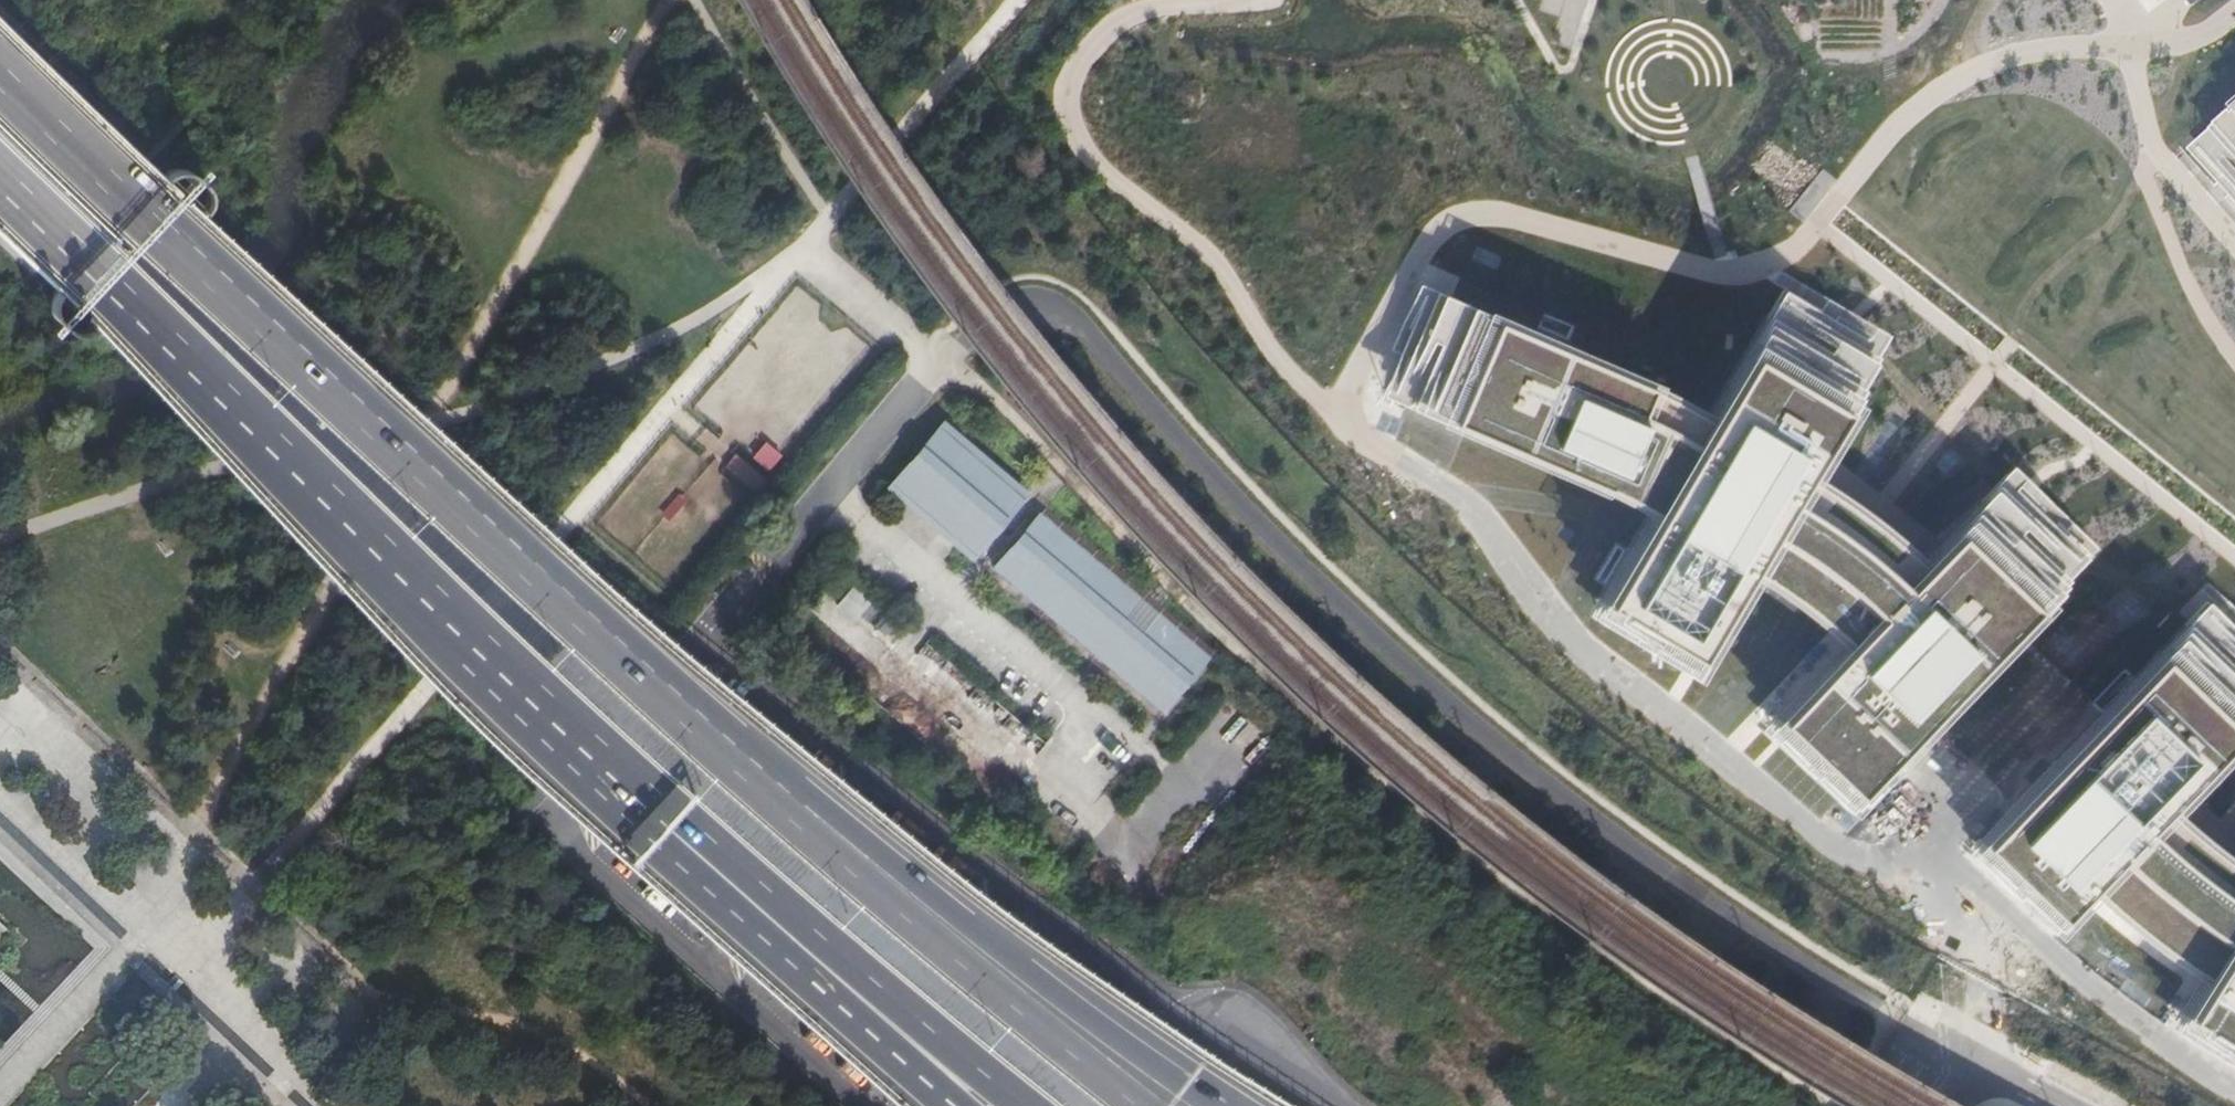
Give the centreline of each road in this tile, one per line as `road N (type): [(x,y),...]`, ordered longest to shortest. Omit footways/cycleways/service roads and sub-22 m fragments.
road 1 (motorway): [(781,811),(458,524),(0,68)]
road 2 (motorway): [(0,170),(657,826)]
road 3 (motorway): [(1226,1105),(781,811)]
road 4 (motorway): [(657,826),(1025,1105)]
road 5 (motorway): [(1128,1105),(781,811)]
road 6 (motorway): [(657,826),(738,932),(941,1105)]

